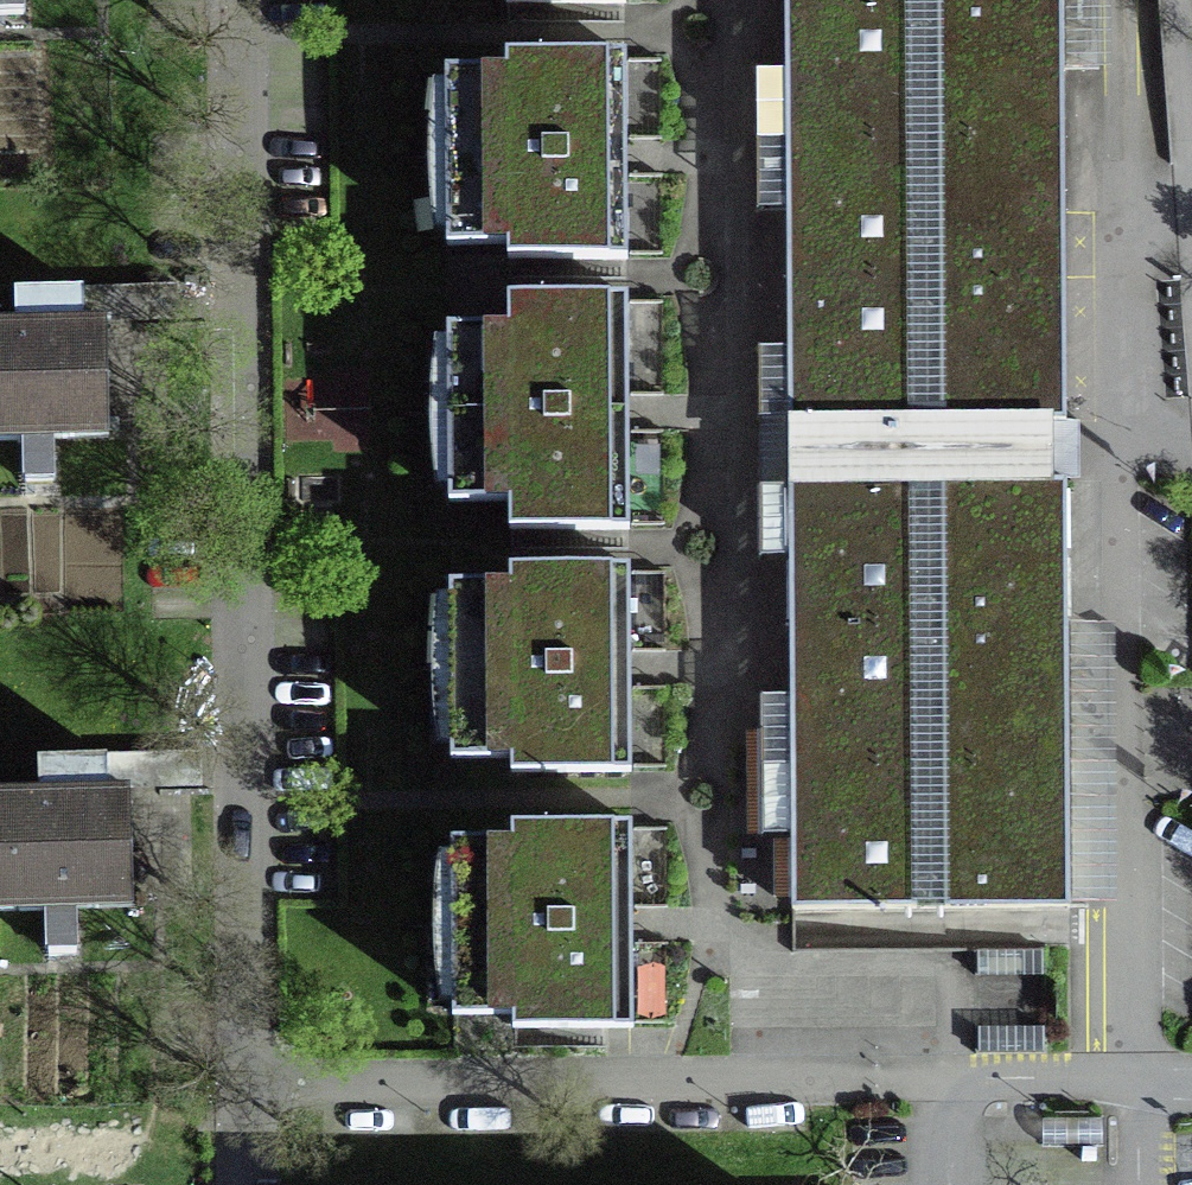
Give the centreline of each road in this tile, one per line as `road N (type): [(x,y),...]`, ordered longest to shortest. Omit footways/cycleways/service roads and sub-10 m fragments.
road 1 (residential): [(241,1095),(230,0)]
road 2 (residential): [(805,1089),(241,1095)]
road 3 (residential): [(1191,1085),(943,1088)]

